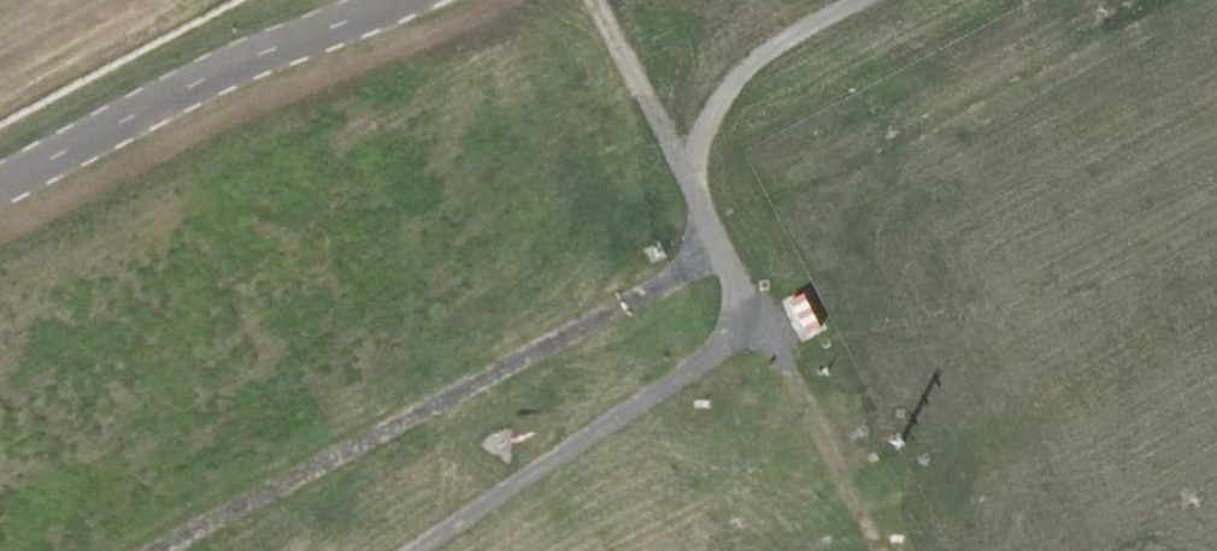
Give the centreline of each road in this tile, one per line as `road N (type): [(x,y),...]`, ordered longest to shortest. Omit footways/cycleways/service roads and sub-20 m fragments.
road 1 (track): [(728,251),(155,550)]
road 2 (track): [(413,550),(764,321)]
road 3 (track): [(698,194),(706,116),(773,43),(857,0)]

